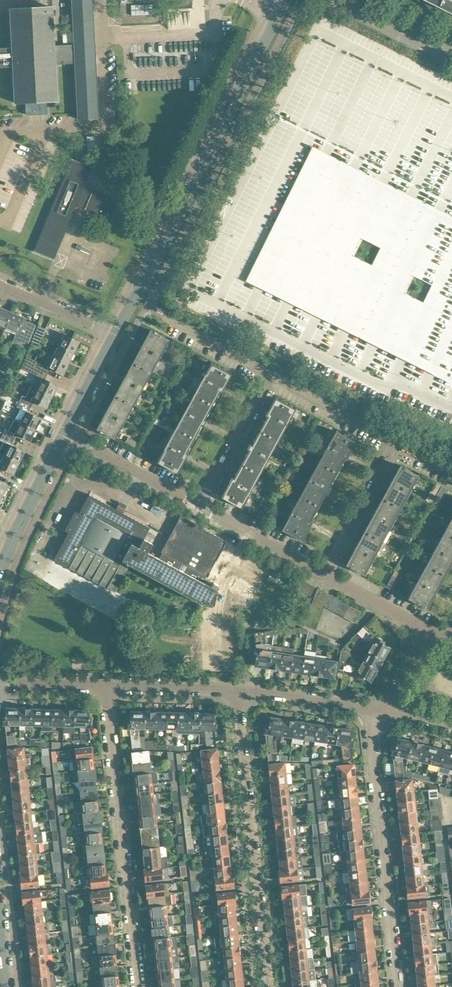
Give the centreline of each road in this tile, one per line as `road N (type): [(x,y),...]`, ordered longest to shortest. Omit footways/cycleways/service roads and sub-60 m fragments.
road 1 (tertiary): [(116,332),(284,0)]
road 2 (residential): [(139,986),(106,687)]
road 3 (residential): [(269,986),(238,691)]
road 4 (residential): [(398,986),(374,710)]
road 5 (residential): [(200,506),(65,433)]
road 6 (tertiary): [(0,572),(65,433)]
road 7 (residential): [(200,506),(271,374)]
road 8 (residential): [(324,573),(396,442)]
road 9 (residential): [(396,442),(271,374)]
road 10 (residential): [(324,573),(200,506)]
road 11 (residential): [(238,691),(374,710)]
road 12 (residential): [(106,687),(238,691)]
road 13 (residential): [(116,332),(0,284)]
road 14 (residential): [(271,374),(164,315)]

